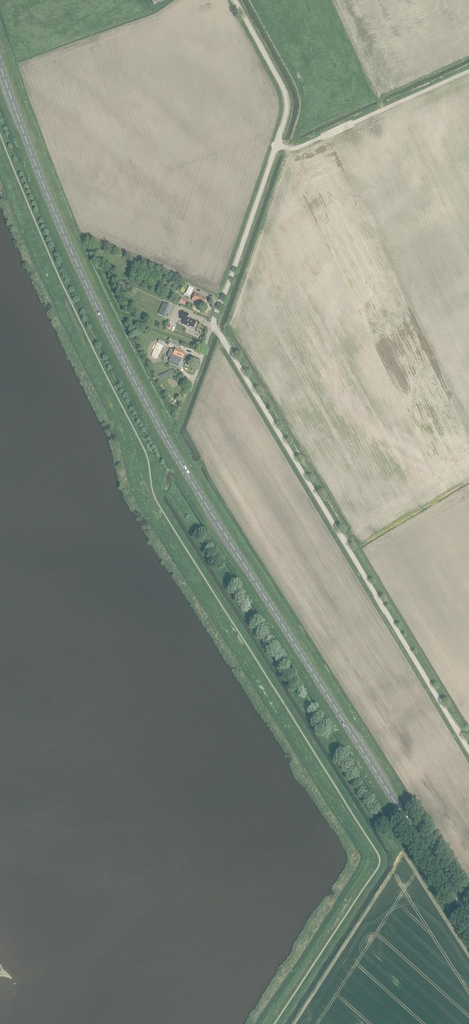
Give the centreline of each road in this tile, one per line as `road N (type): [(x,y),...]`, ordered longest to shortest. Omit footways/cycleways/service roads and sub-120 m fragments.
road 1 (primary): [(468,918),(159,426),(75,260),(0,62)]
road 2 (unclassified): [(468,751),(214,326),(276,146)]
road 3 (unclassified): [(276,146),(301,147),(468,71)]
road 4 (unclassified): [(276,146),(285,94),(236,0)]

